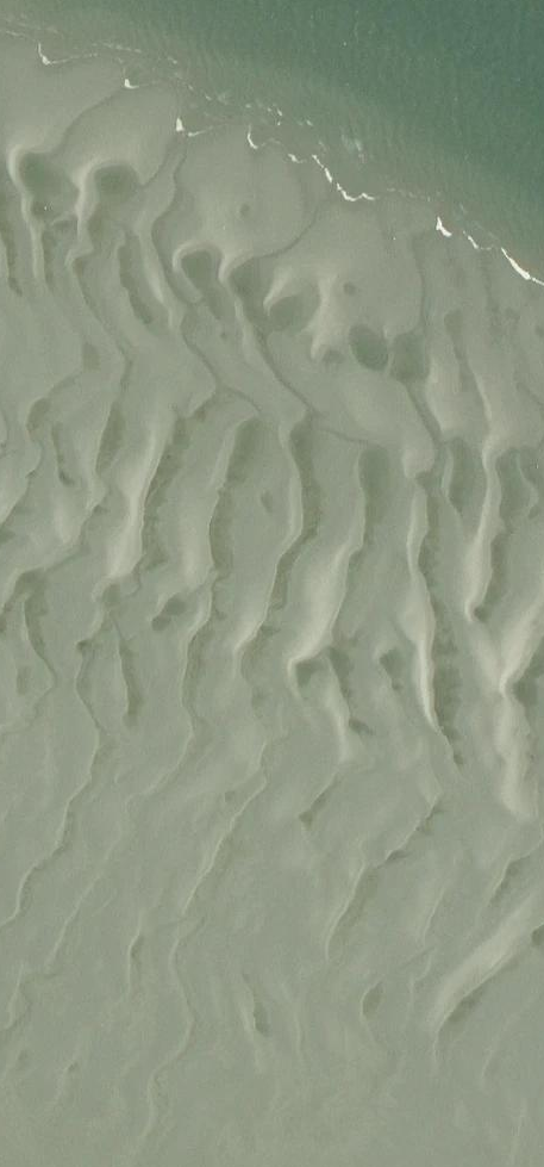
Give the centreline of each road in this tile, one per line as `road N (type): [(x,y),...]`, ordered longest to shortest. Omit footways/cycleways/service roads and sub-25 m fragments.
road 1 (trunk): [(432,1166),(463,0)]
road 2 (trunk): [(378,0),(349,1166)]

